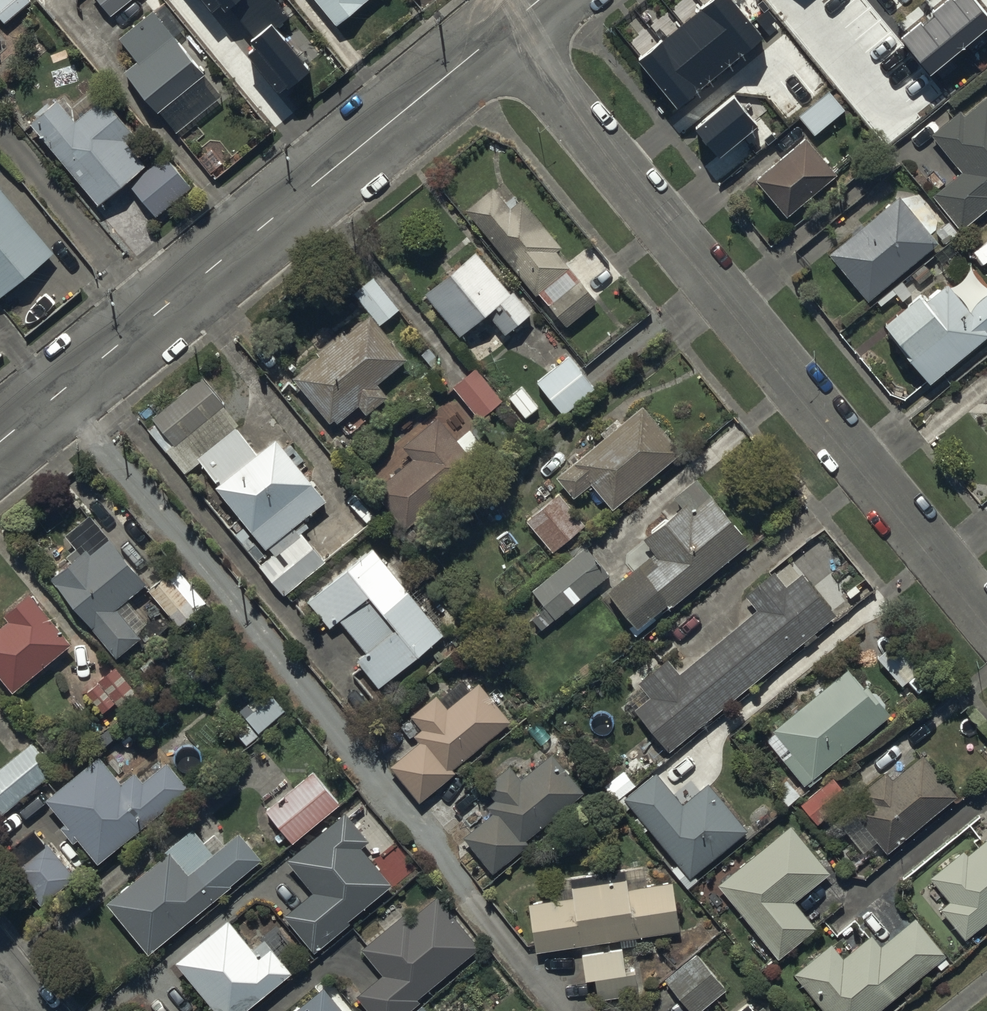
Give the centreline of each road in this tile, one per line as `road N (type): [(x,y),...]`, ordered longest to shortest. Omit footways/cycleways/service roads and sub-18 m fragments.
road 1 (residential): [(986,622),(508,27)]
road 2 (unclassified): [(508,27),(0,443)]

